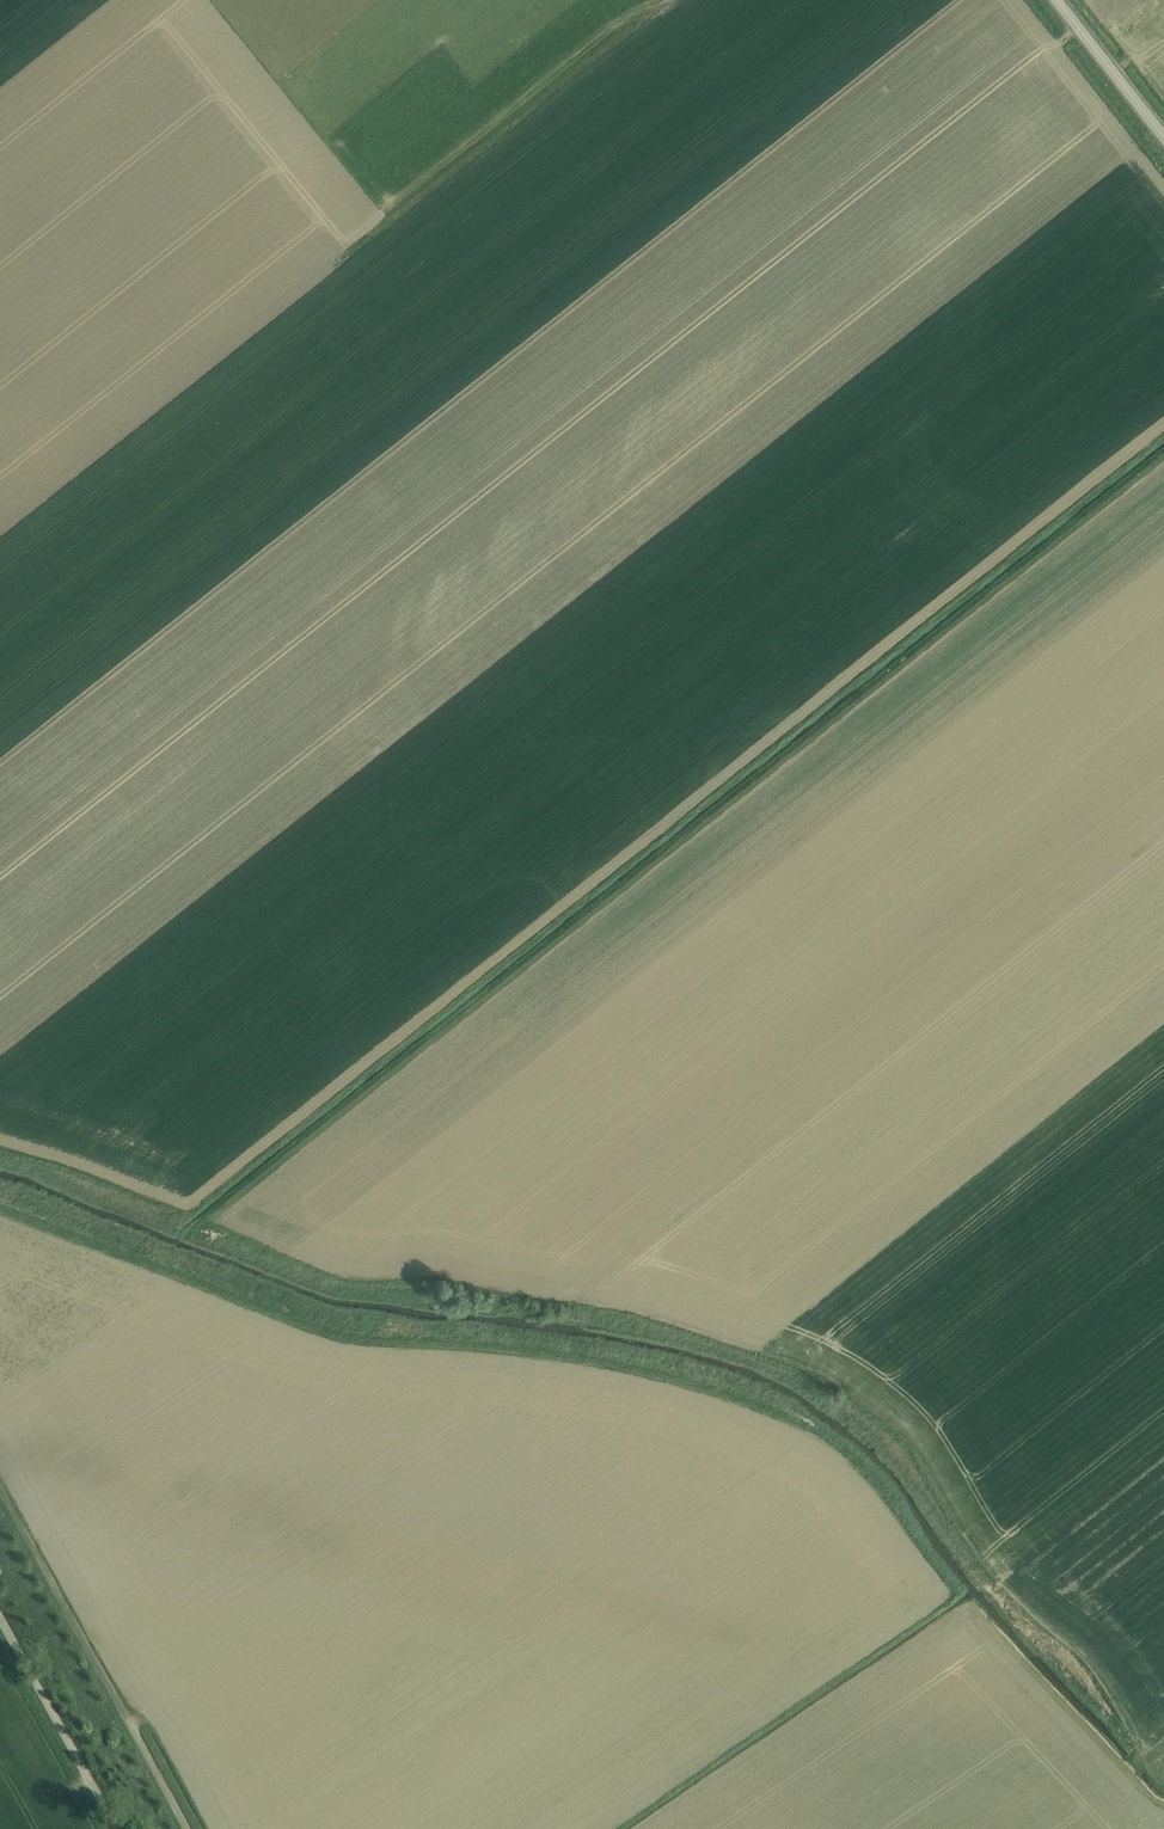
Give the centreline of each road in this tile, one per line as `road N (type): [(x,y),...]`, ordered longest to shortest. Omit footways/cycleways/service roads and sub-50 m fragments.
road 1 (unclassified): [(0,1618),(116,1828)]
road 2 (tertiary): [(1163,145),(1049,0)]

